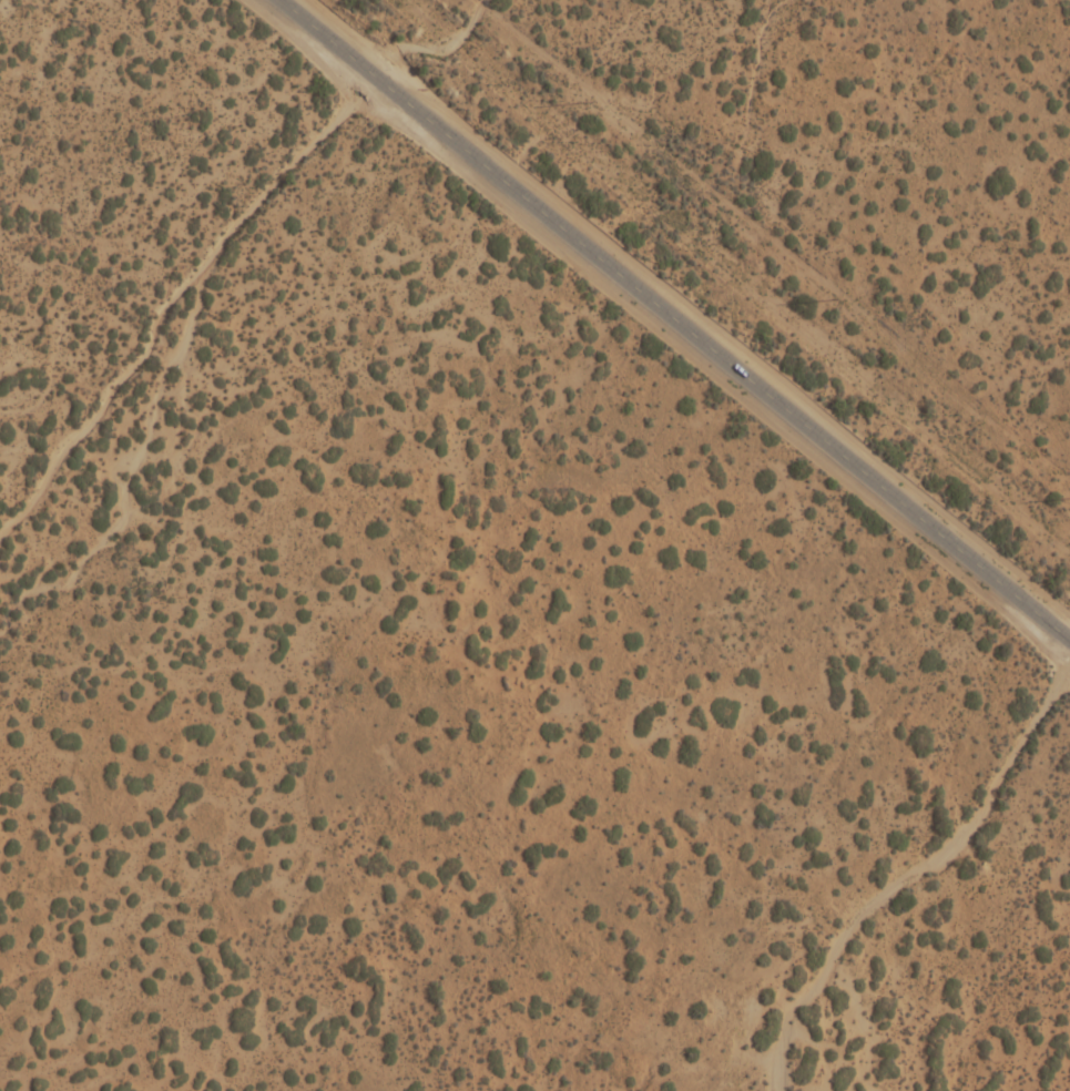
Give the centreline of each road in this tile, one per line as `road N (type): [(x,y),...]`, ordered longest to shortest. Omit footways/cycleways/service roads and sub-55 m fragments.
road 1 (residential): [(1069,639),(280,0)]

